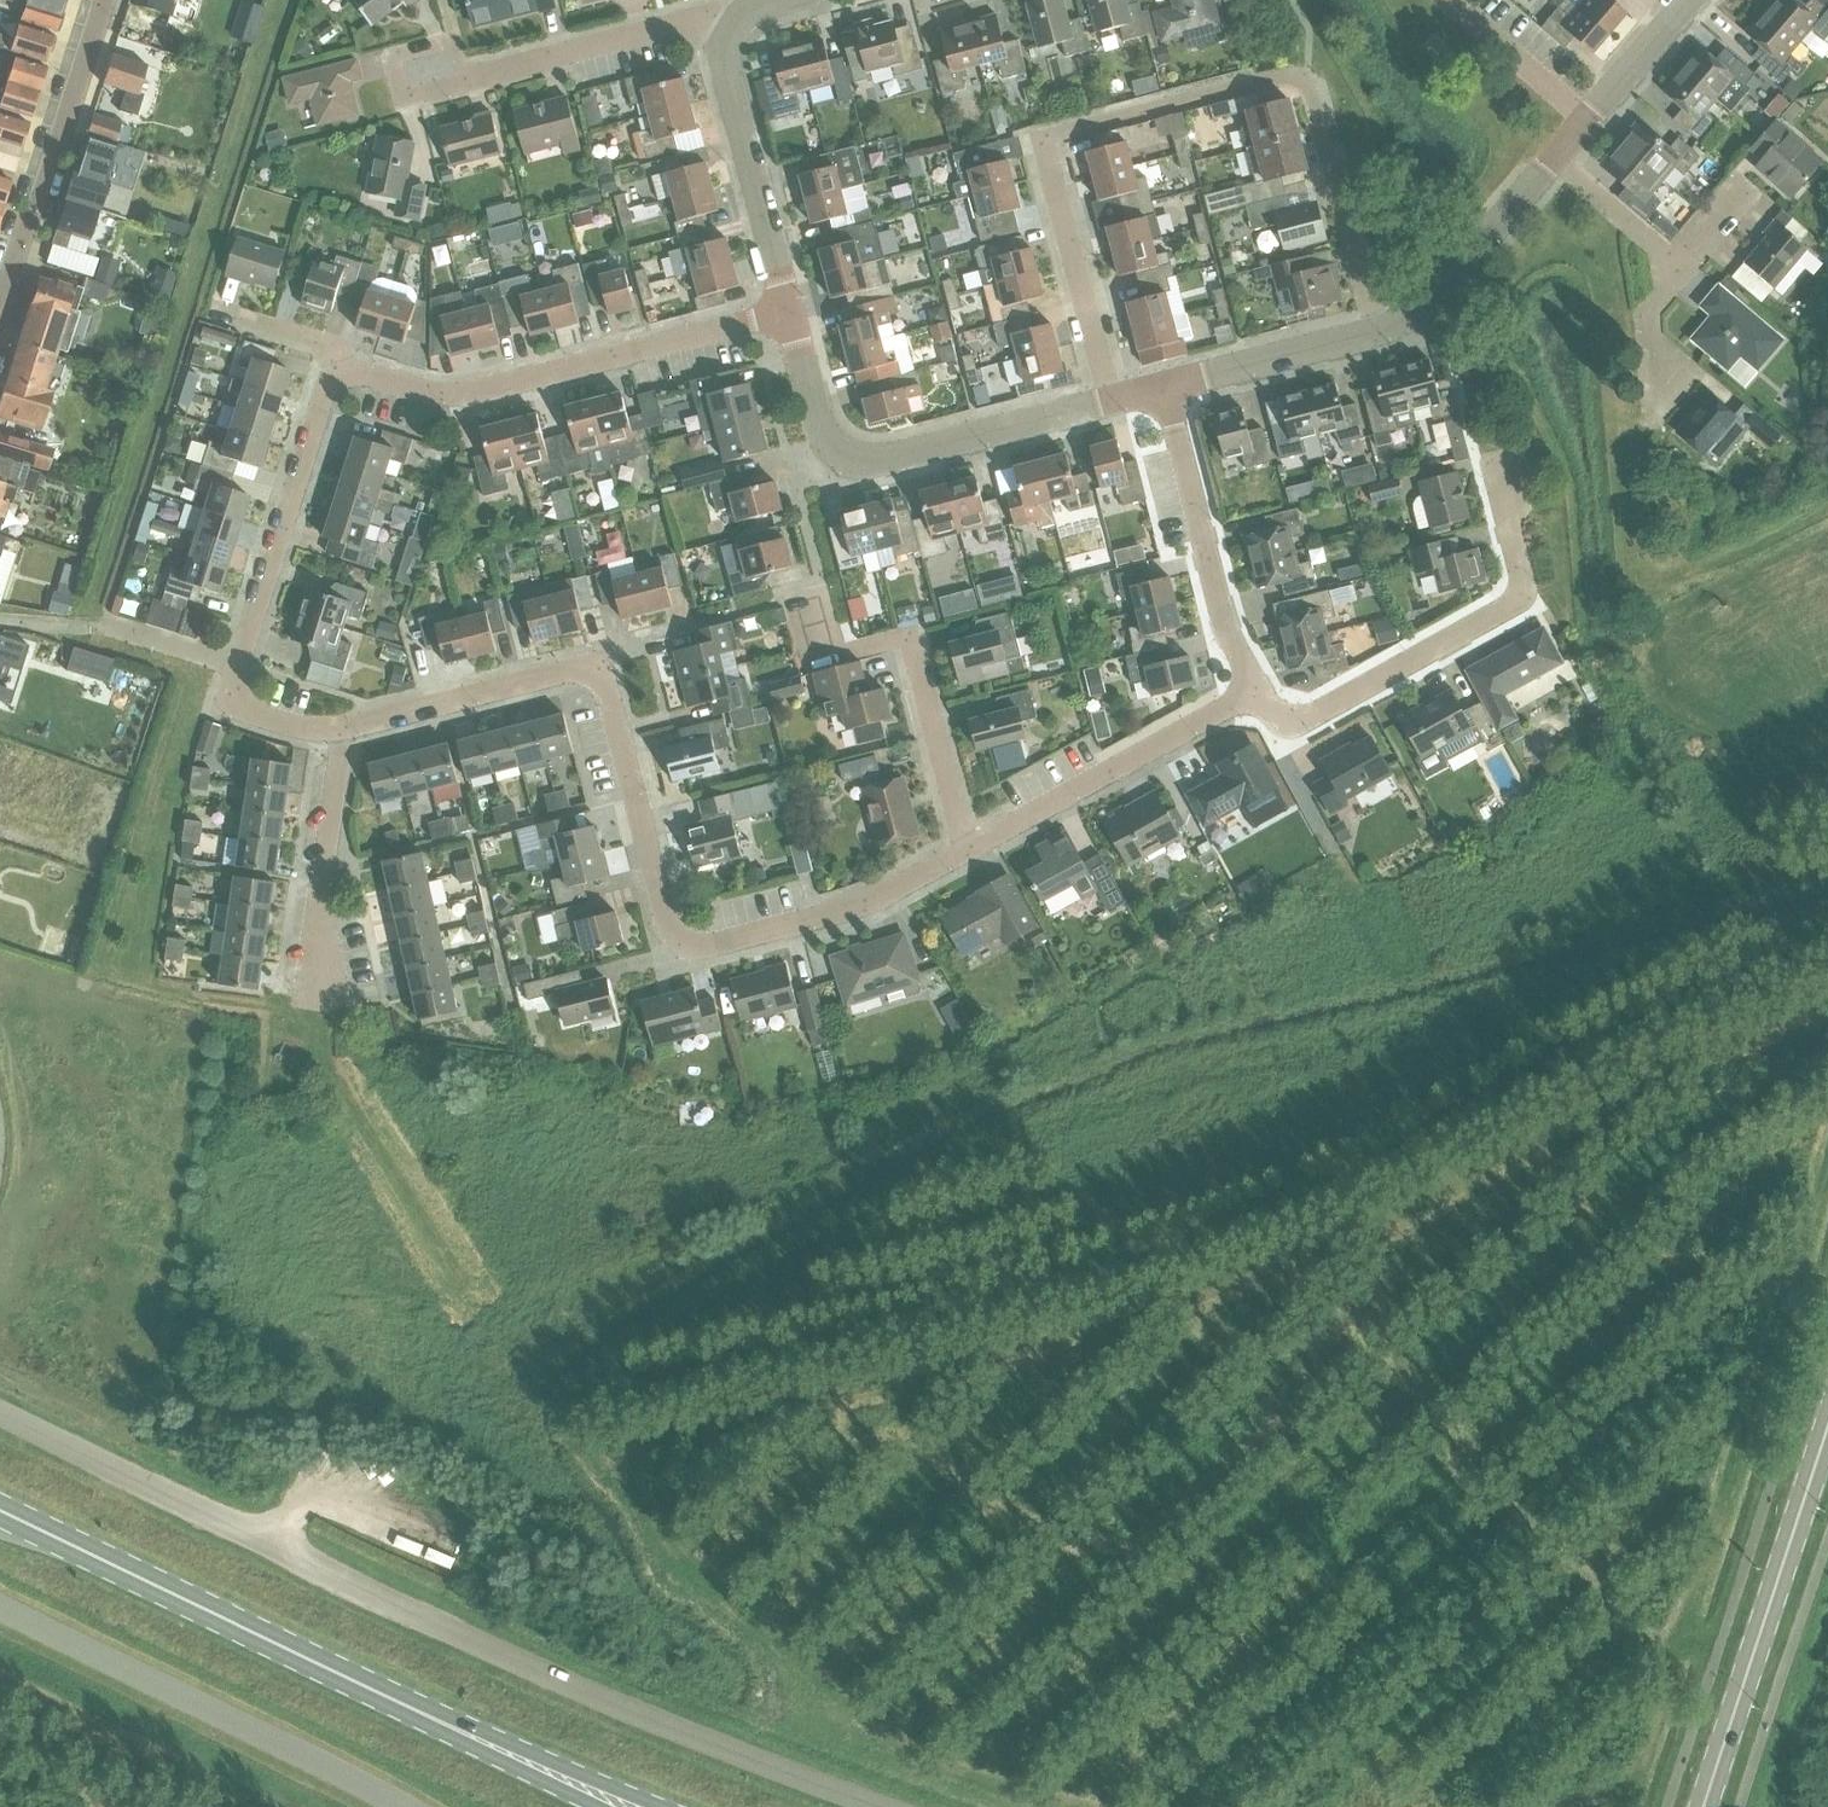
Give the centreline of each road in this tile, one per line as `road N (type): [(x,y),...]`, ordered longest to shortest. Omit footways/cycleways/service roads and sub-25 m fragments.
road 1 (residential): [(882,1806),(666,1728),(0,1412)]
road 2 (residential): [(342,728),(558,677),(607,682),(665,922),(703,946),(842,912),(969,847)]
road 3 (residential): [(1382,329),(1313,93),(1279,76),(1062,130),(1050,154),(1112,403)]
road 4 (primary): [(473,1736),(0,1509)]
road 5 (residential): [(342,728),(304,730),(234,706),(237,666),(330,395),(353,383)]
road 6 (unclassified): [(0,1605),(412,1806)]
road 7 (residential): [(353,383),(377,377),(462,398),(789,314)]
road 8 (residential): [(1256,690),(1276,718),(1302,721),(1525,599),(1494,470)]
road 9 (secondary): [(1705,1806),(1827,1439)]
road 10 (residential): [(969,847),(922,672),(894,641),(841,653),(825,590)]
road 11 (residential): [(0,321),(102,0)]
road 12 (residential): [(969,847),(1256,690)]
road 13 (residential): [(1165,389),(1222,613),(1256,690)]
road 14 (residential): [(824,439),(860,455),(911,453),(1112,403)]
road 15 (residential): [(789,314),(731,52),(739,35)]
road 16 (residential): [(471,78),(697,25),(739,35)]
road 17 (residential): [(1382,329),(1433,307),(1557,154)]
road 18 (residential): [(328,965),(342,728)]
road 19 (residential): [(1165,389),(1382,329)]
road 20 (primary): [(659,1806),(473,1736)]
road 21 (residential): [(1587,119),(1453,0)]
road 22 (residential): [(1680,267),(1557,154)]
road 23 (residential): [(216,311),(336,347),(353,383)]
road 24 (residential): [(1587,119),(1695,0)]
road 25 (primary): [(473,1736),(611,1806)]
road 26 (residential): [(1666,404),(1651,316),(1680,267)]
road 27 (residential): [(824,439),(789,314)]

